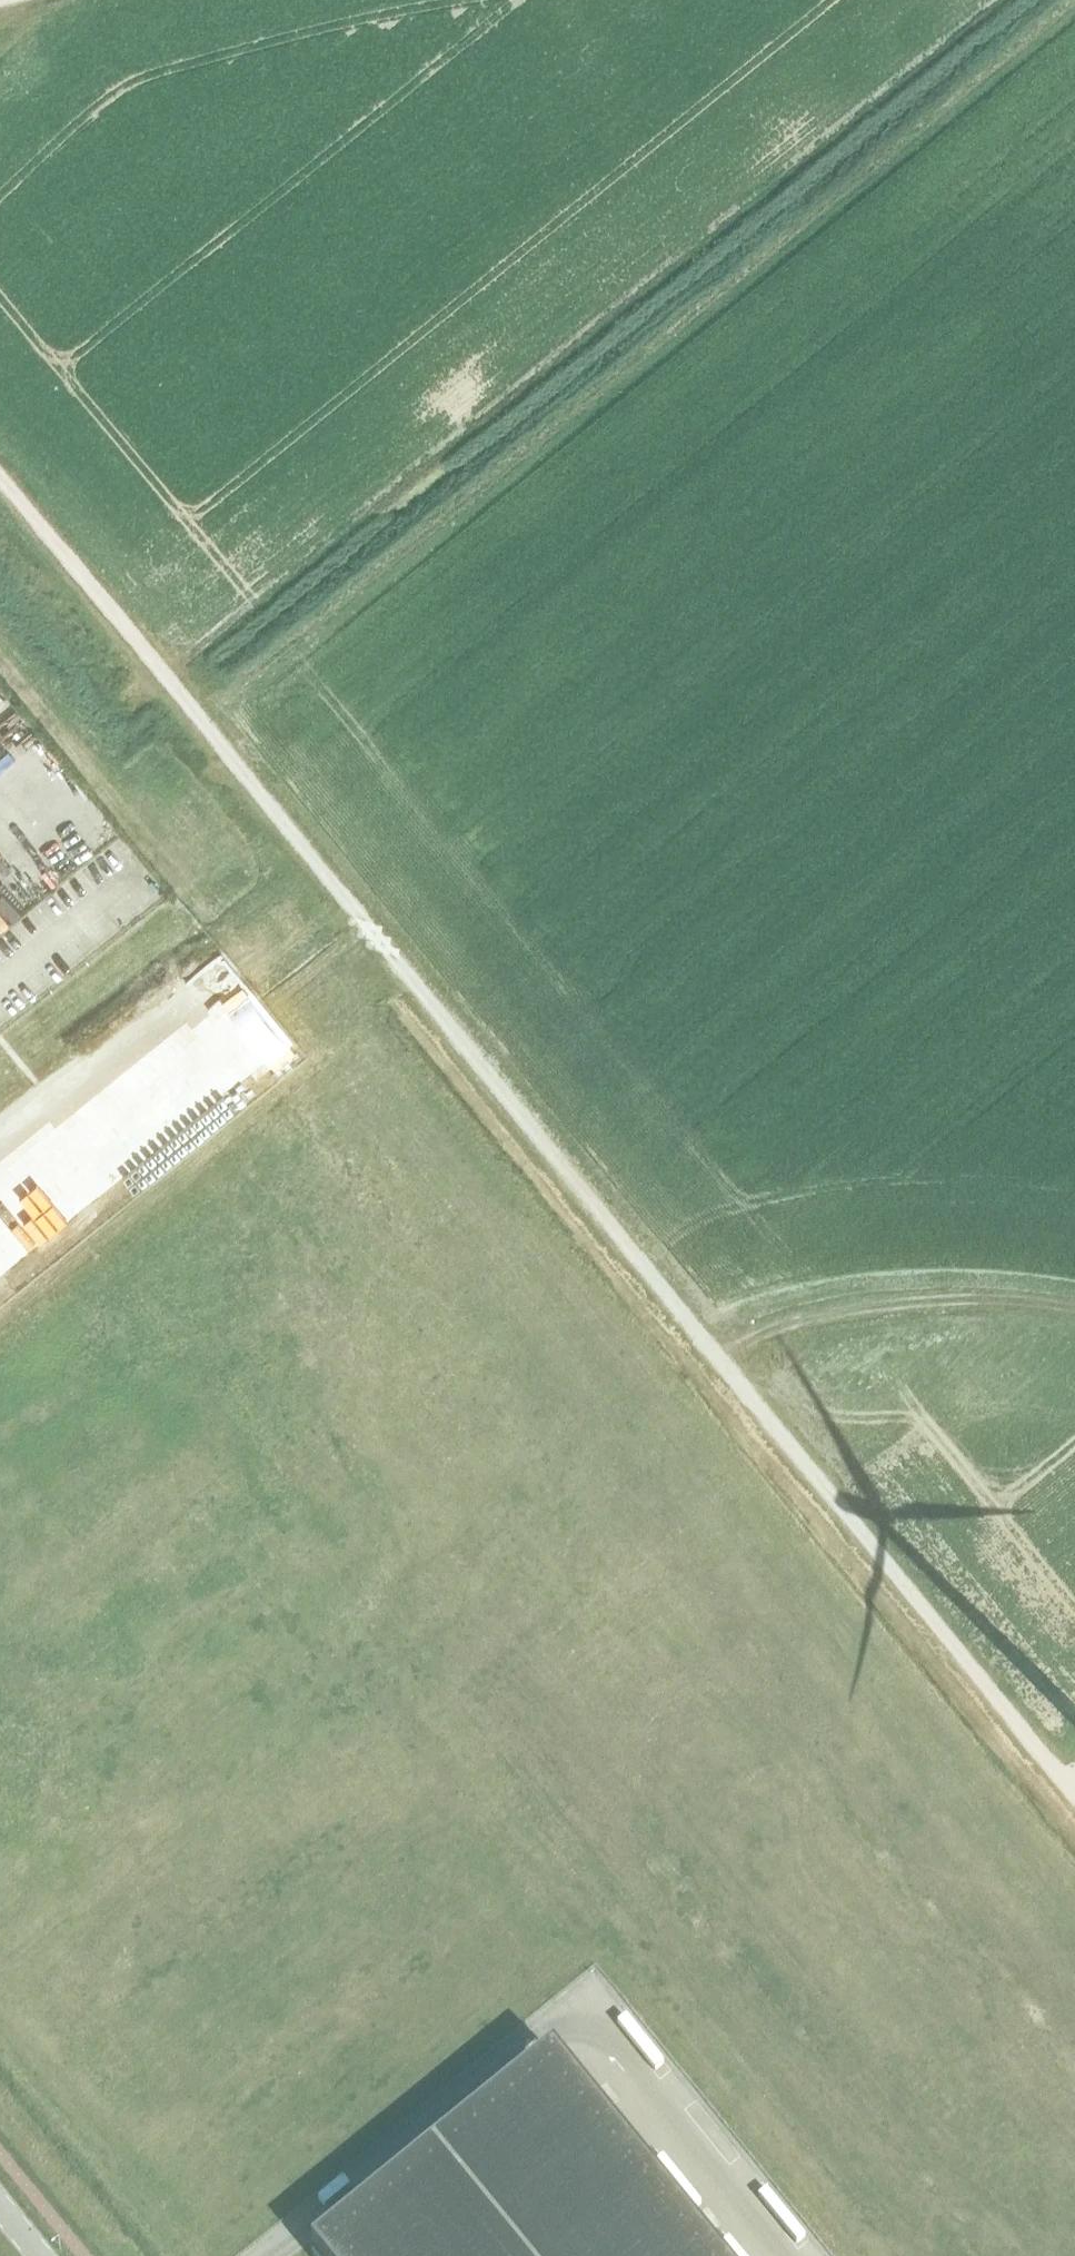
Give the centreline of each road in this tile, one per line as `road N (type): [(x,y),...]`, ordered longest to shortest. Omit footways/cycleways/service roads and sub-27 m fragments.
road 1 (track): [(1074,1798),(0,477)]

